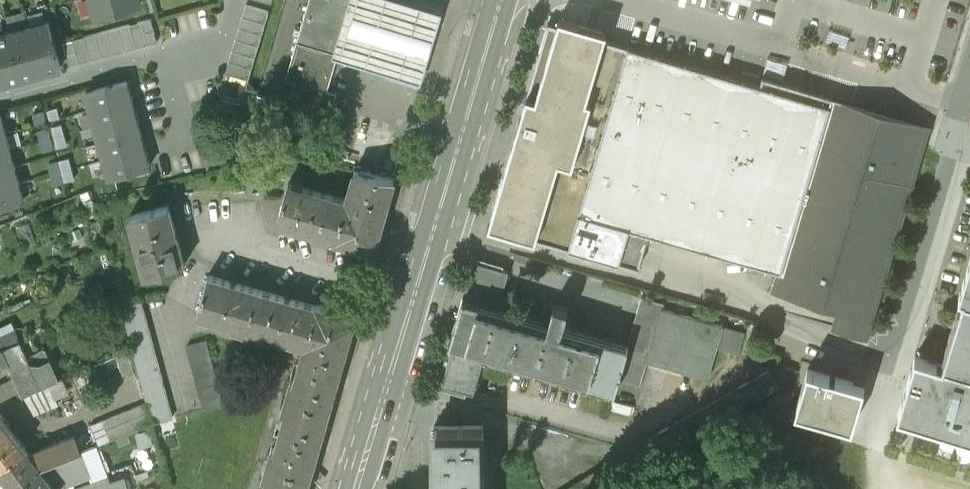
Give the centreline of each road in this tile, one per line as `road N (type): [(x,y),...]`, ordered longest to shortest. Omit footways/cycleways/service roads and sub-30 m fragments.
road 1 (primary): [(501,0),(415,288)]
road 2 (residential): [(951,146),(889,358)]
road 3 (primary): [(415,288),(358,488)]
road 4 (residential): [(415,288),(221,241)]

